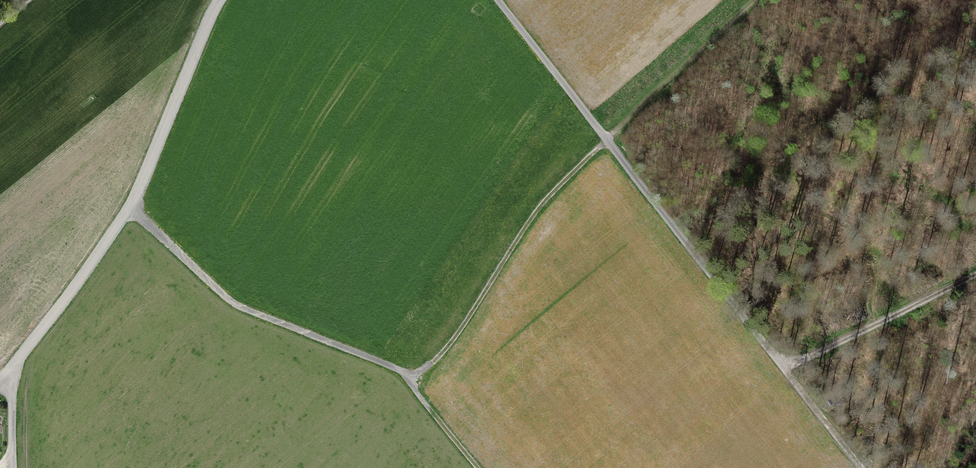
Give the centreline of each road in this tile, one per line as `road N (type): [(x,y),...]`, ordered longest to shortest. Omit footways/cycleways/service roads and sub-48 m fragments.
road 1 (unclassified): [(219,0),(130,207),(0,379)]
road 2 (track): [(607,140),(858,467)]
road 3 (track): [(130,207),(239,307),(409,379)]
road 4 (track): [(409,379),(449,344),(538,208),(607,140)]
road 5 (track): [(780,367),(975,275)]
road 6 (track): [(758,0),(607,140)]
road 7 (track): [(607,140),(497,0)]

